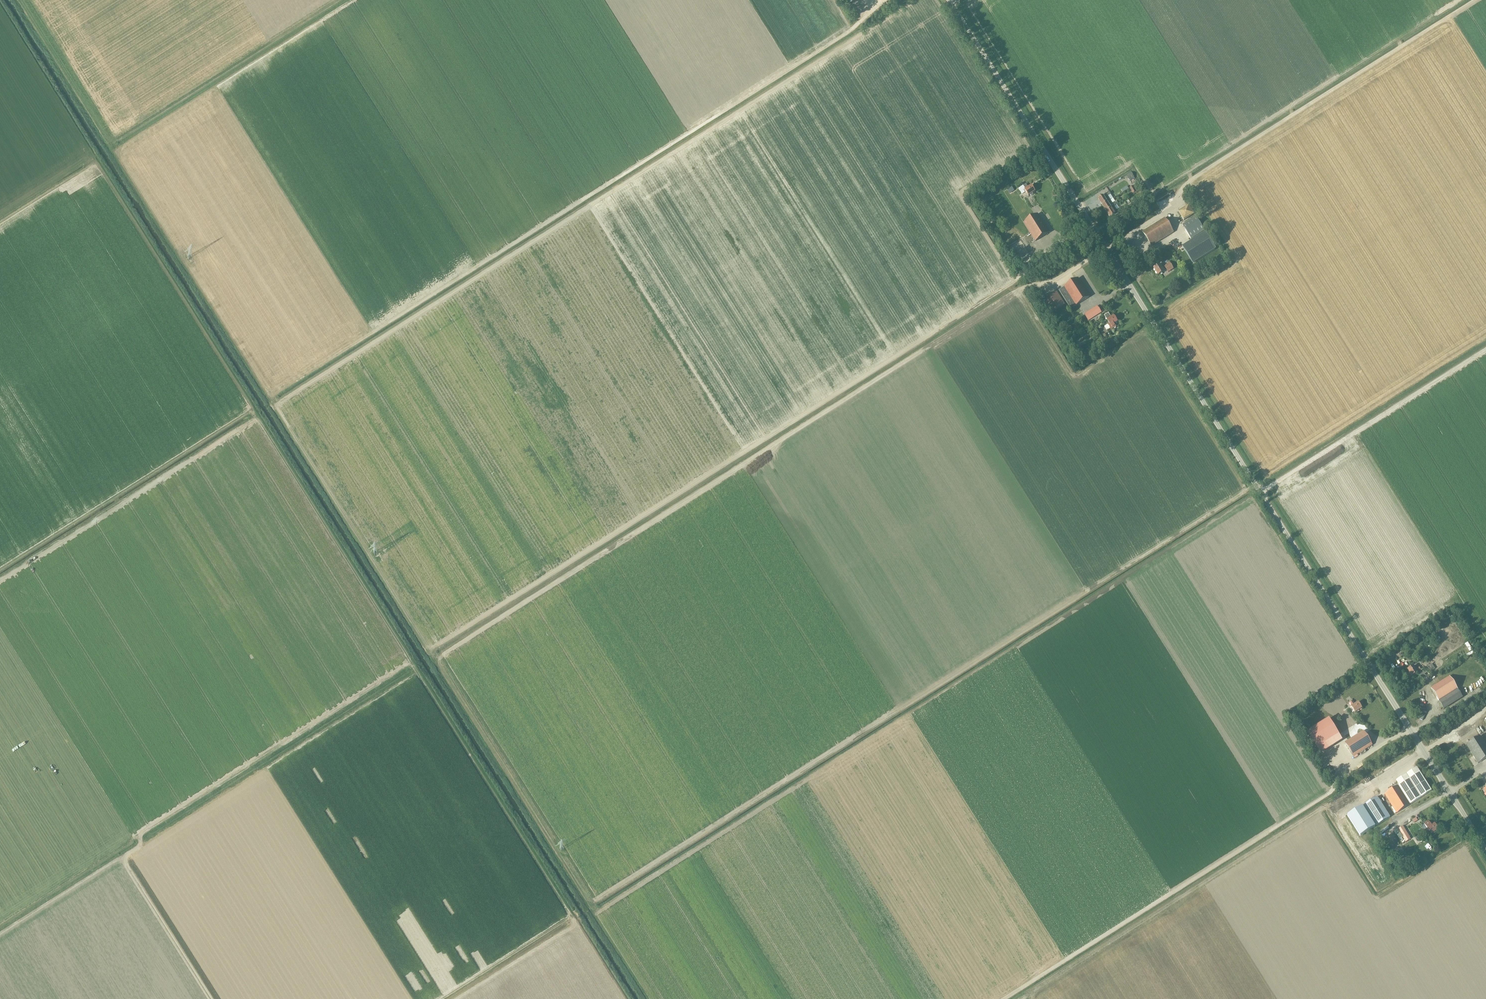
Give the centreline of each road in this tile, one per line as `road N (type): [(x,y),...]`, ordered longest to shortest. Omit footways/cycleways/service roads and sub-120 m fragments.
road 1 (unclassified): [(1485,850),(949,0)]

